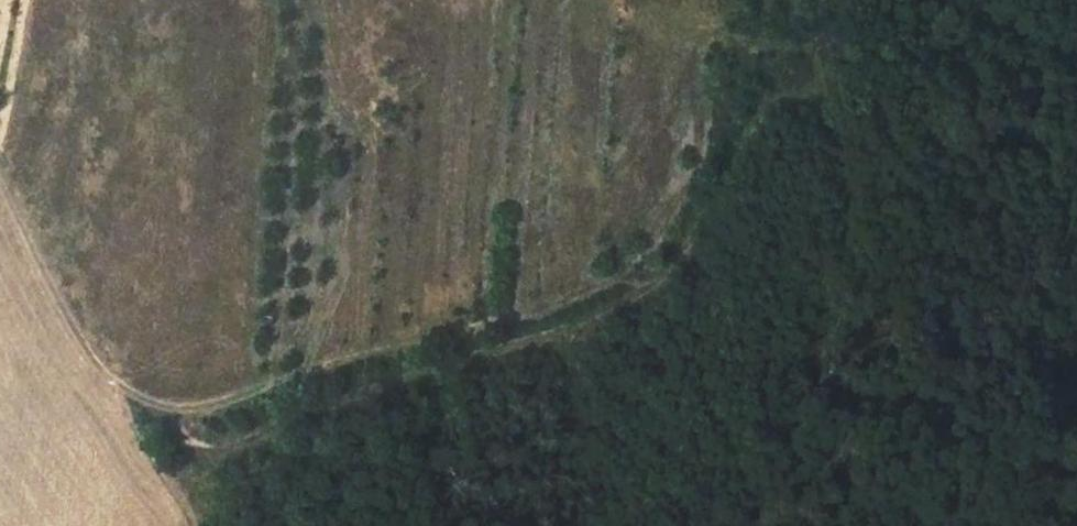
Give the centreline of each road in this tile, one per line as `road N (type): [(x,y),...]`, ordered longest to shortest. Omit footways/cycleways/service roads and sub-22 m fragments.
road 1 (track): [(165,408),(185,440),(205,452),(231,451),(308,413),(596,321),(672,262),(720,170),(766,106),(804,105),(839,135),(846,252),(789,446),(751,525)]
road 2 (track): [(0,164),(90,361),(134,396),(201,409),(589,297),(652,246),(695,158)]

